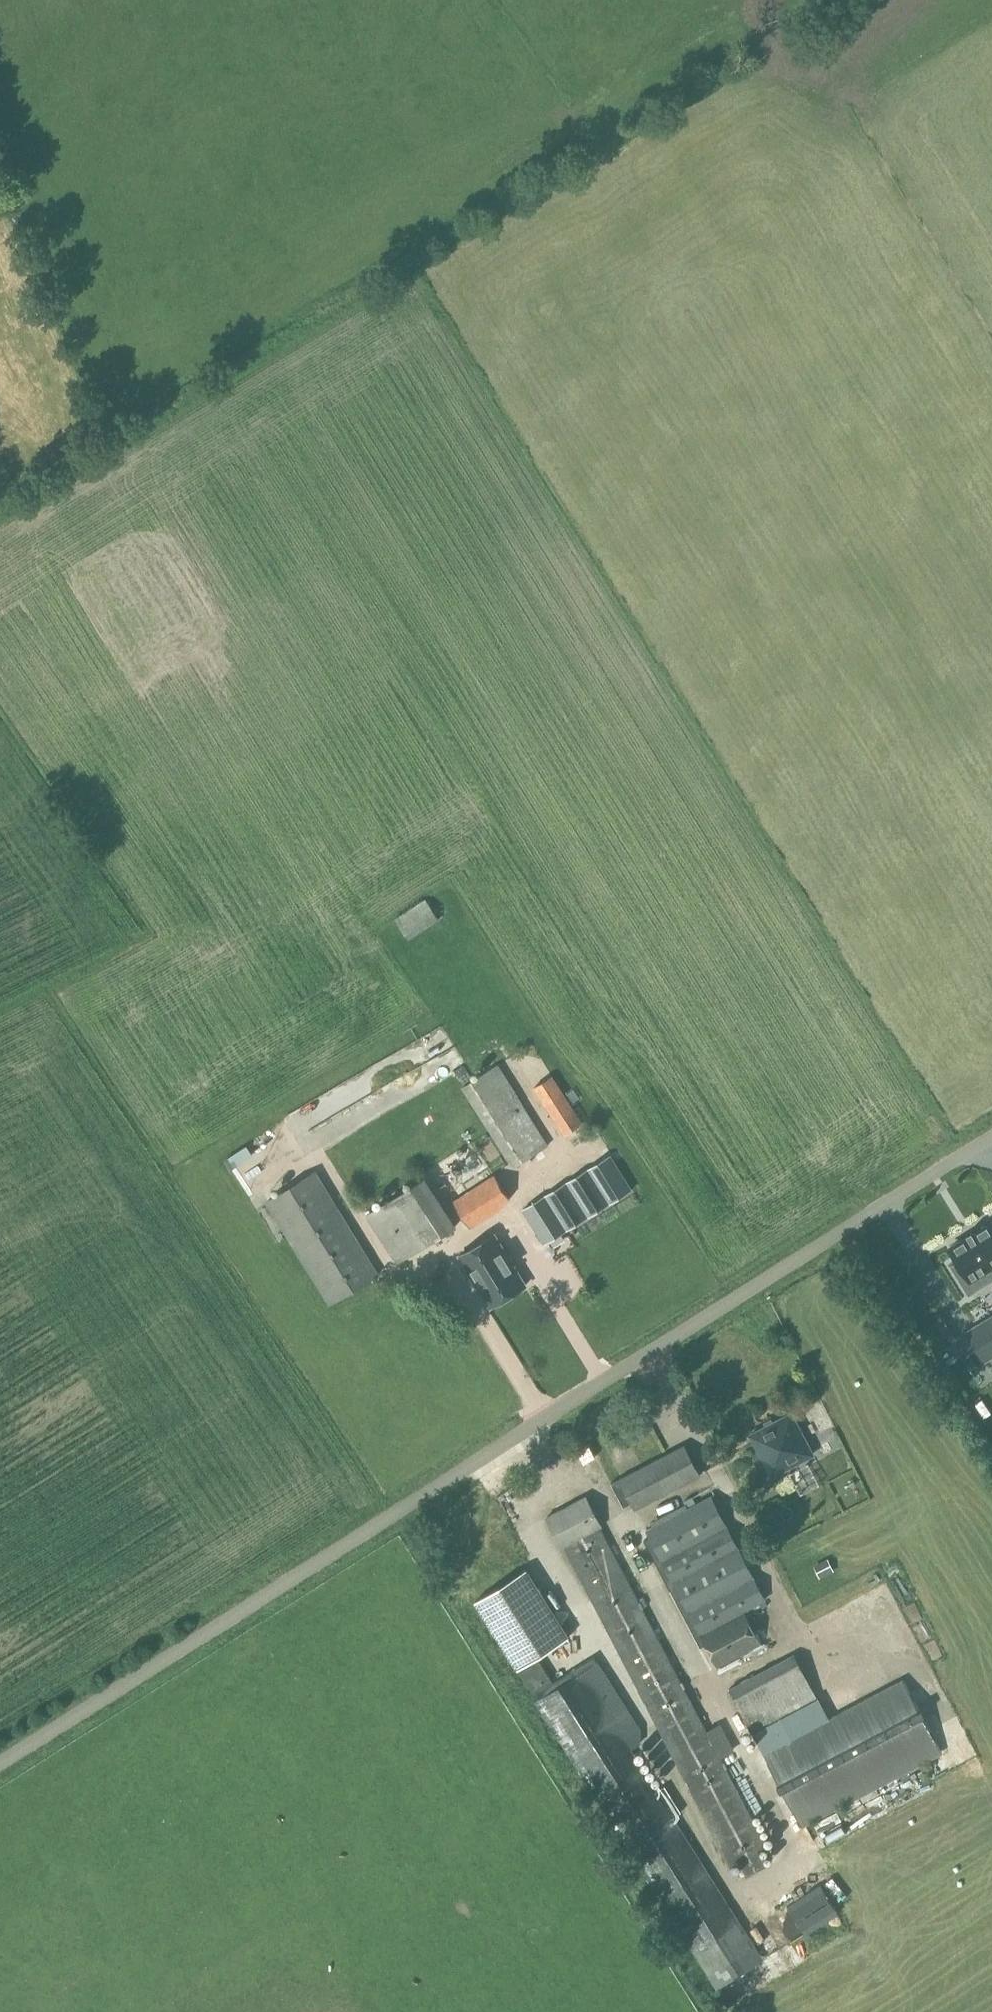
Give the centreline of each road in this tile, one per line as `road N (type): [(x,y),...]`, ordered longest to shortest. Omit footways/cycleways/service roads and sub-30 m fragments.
road 1 (unclassified): [(0,1770),(991,1137)]

